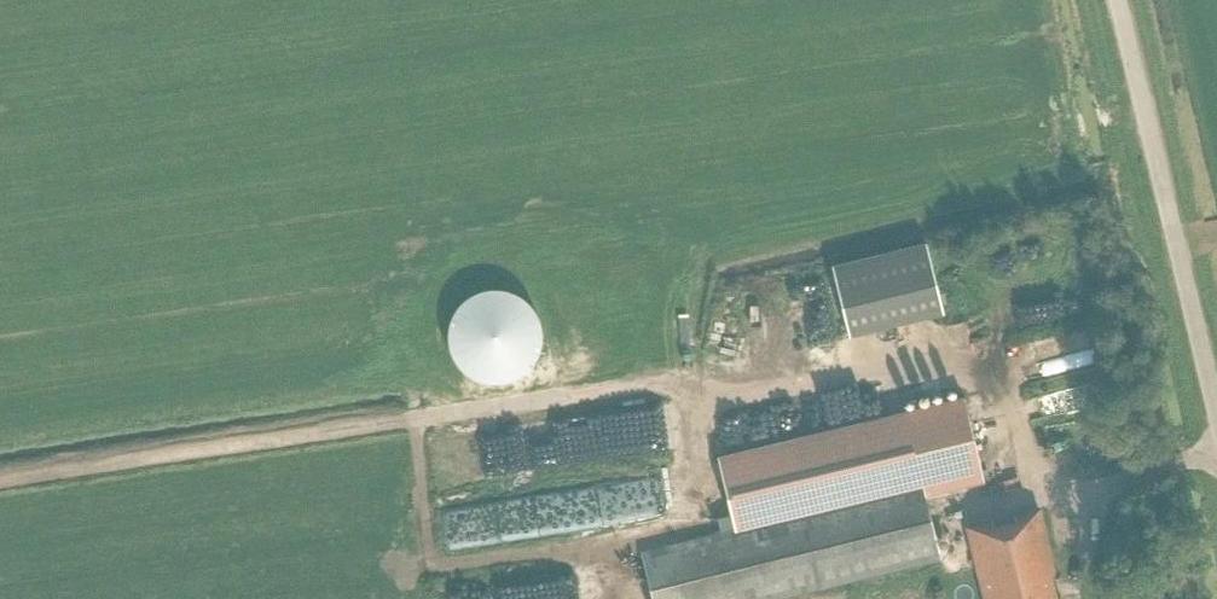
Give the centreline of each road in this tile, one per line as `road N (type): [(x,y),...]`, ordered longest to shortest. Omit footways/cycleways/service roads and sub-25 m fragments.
road 1 (tertiary): [(1216,427),(1115,0)]

